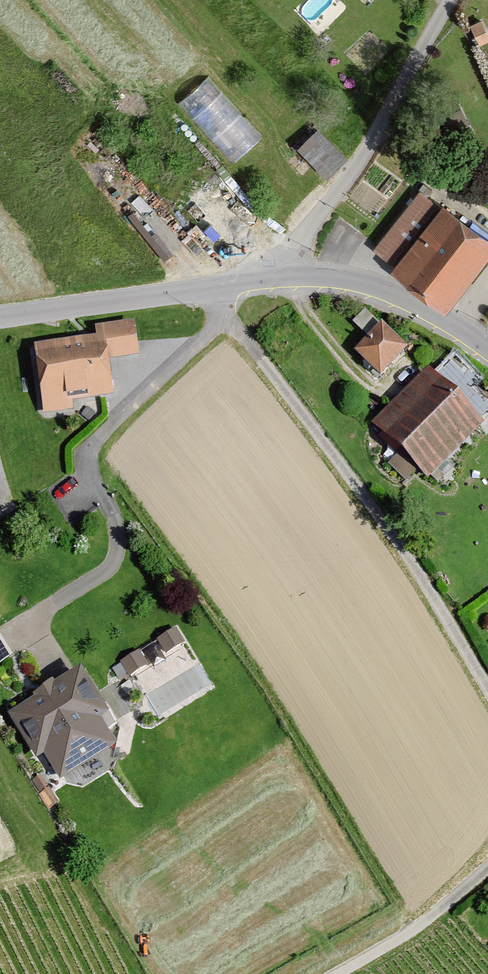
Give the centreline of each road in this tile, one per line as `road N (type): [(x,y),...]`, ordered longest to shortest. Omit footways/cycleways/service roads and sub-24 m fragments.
road 1 (residential): [(487,689),(407,556),(224,316),(223,286)]
road 2 (residential): [(283,278),(450,0)]
road 3 (residential): [(223,286),(0,317)]
road 4 (residential): [(487,351),(384,293),(326,278),(283,278)]
road 5 (residential): [(337,973),(414,929),(487,866)]

